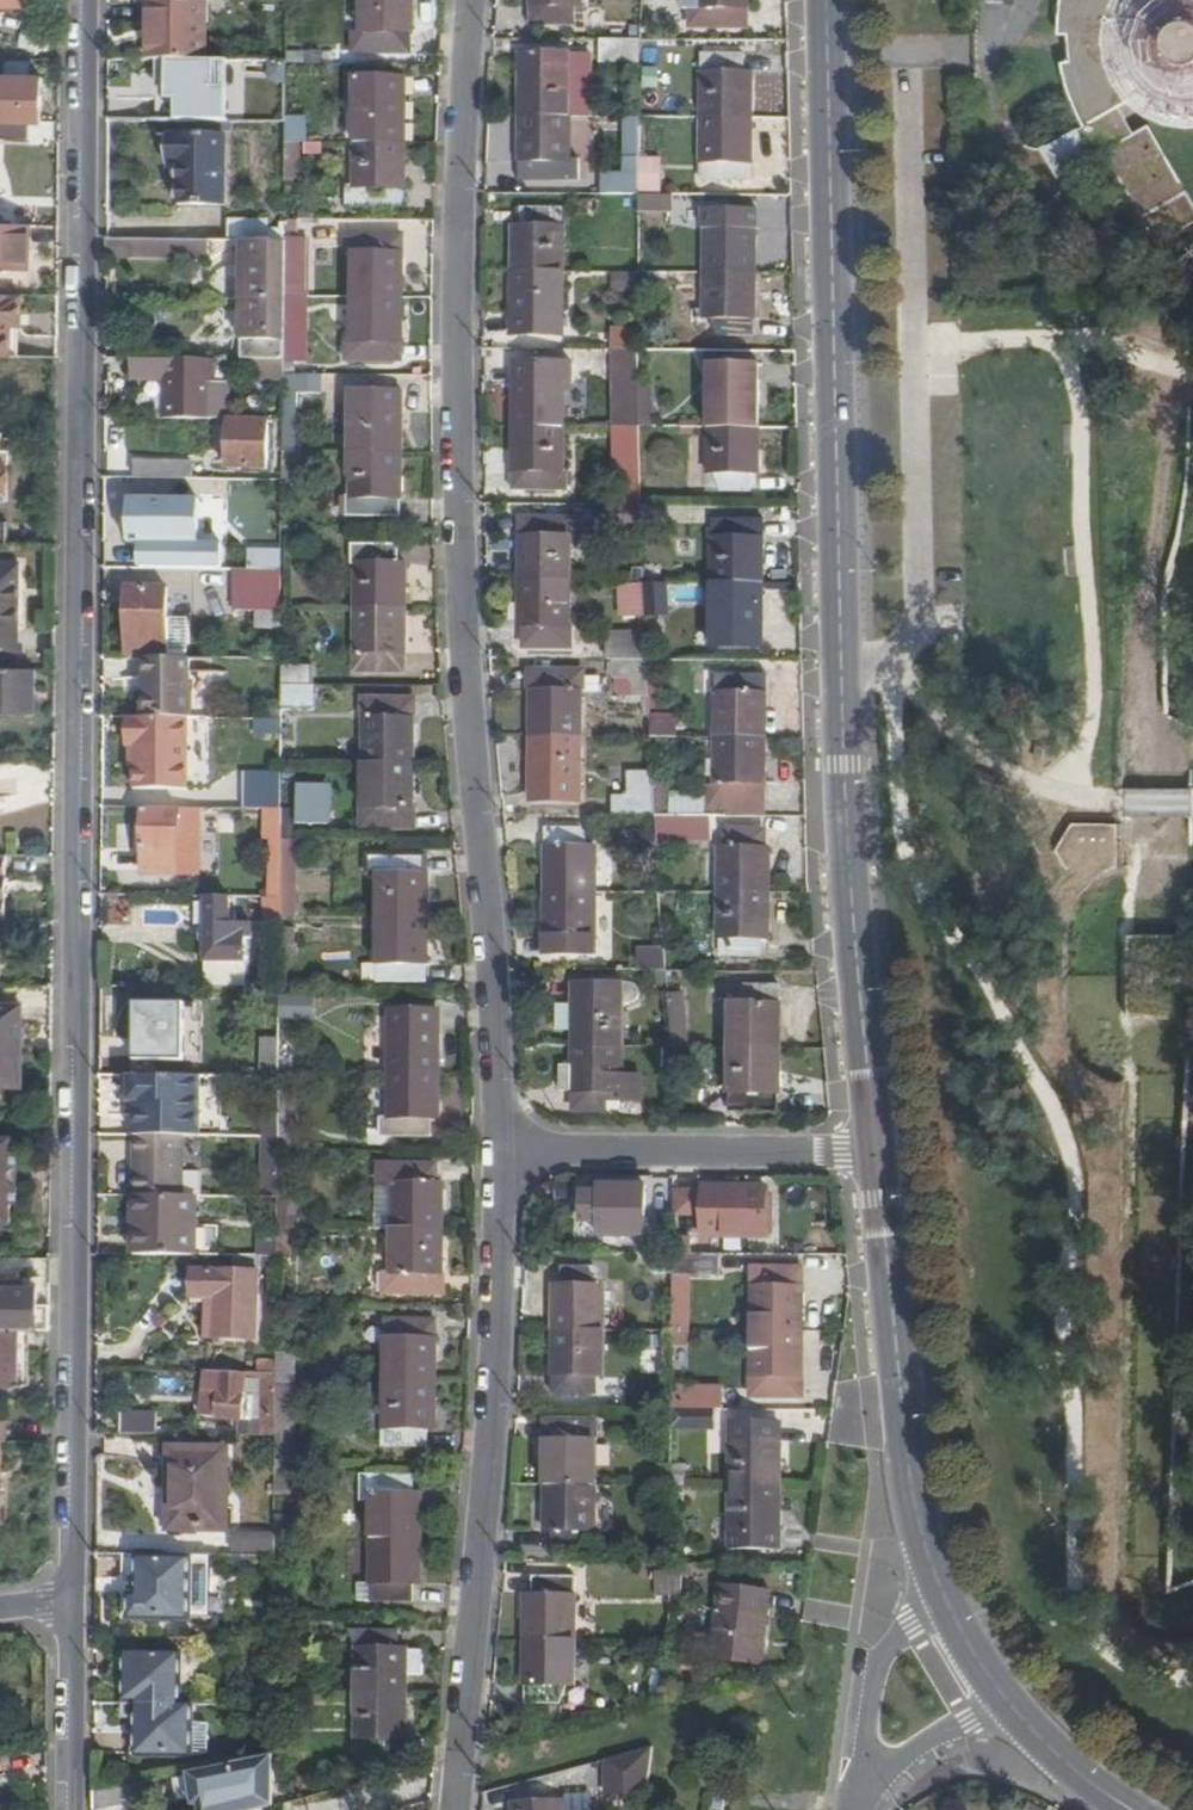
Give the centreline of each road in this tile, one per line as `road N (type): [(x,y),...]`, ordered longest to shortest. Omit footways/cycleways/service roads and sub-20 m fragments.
road 1 (residential): [(75,0),(64,1600)]
road 2 (residential): [(473,0),(459,389),(466,606),(495,948),(497,1154)]
road 3 (tertiary): [(827,0),(832,585),(874,1145)]
road 4 (residential): [(497,1154),(486,1441),(450,1809)]
road 5 (tertiary): [(874,1145),(916,1522),(939,1606),(992,1694)]
road 6 (residential): [(497,1154),(874,1145)]
road 7 (residential): [(63,1809),(64,1600)]
road 8 (residential): [(854,1809),(887,1756),(992,1694)]
road 9 (tertiary): [(992,1694),(1051,1755),(1125,1809)]

